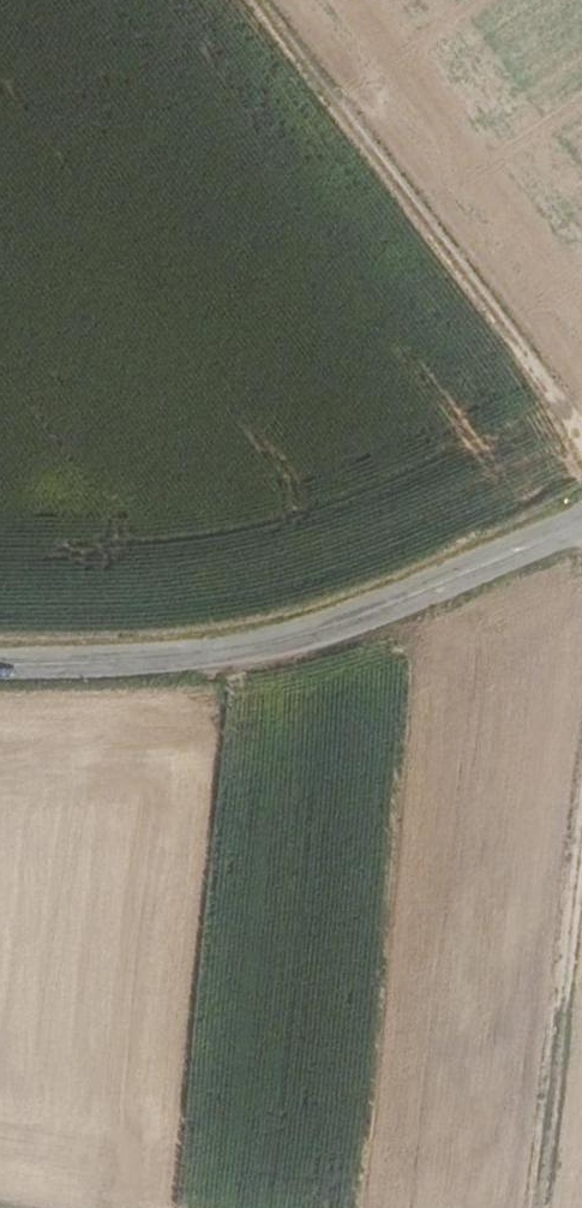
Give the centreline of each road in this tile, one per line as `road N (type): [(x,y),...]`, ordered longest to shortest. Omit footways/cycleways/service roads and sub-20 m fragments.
road 1 (tertiary): [(581,526),(303,637),(223,654),(0,666)]
road 2 (track): [(266,0),(581,428)]
road 3 (track): [(581,829),(525,1207)]

